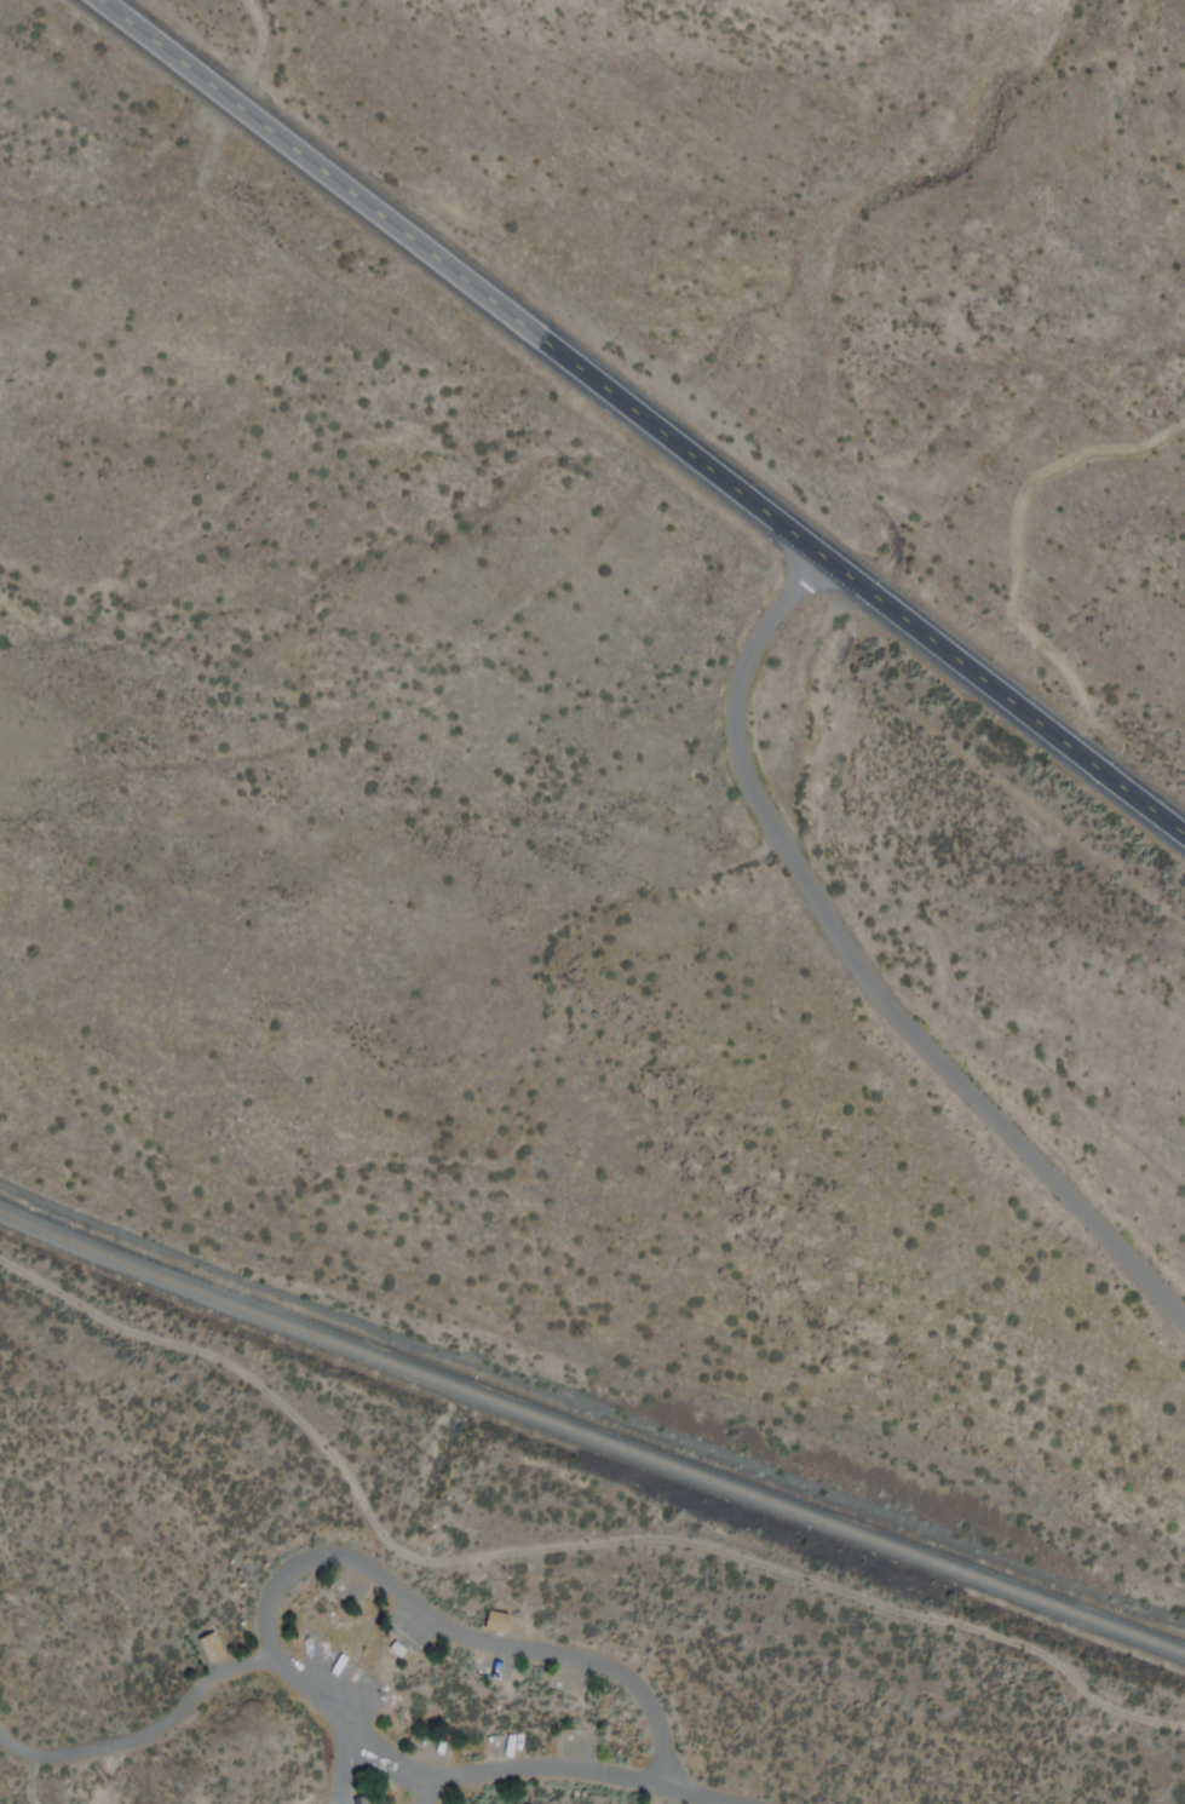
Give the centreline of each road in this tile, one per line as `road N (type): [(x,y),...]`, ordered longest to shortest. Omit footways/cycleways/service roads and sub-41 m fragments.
road 1 (primary): [(114,0),(1184,829)]
road 2 (track): [(0,1259),(121,1327),(229,1361),(321,1437),(379,1534),(402,1551),(450,1558),(684,1535),(909,1614),(967,1624),(1055,1659),(1086,1695),(1184,1728)]

